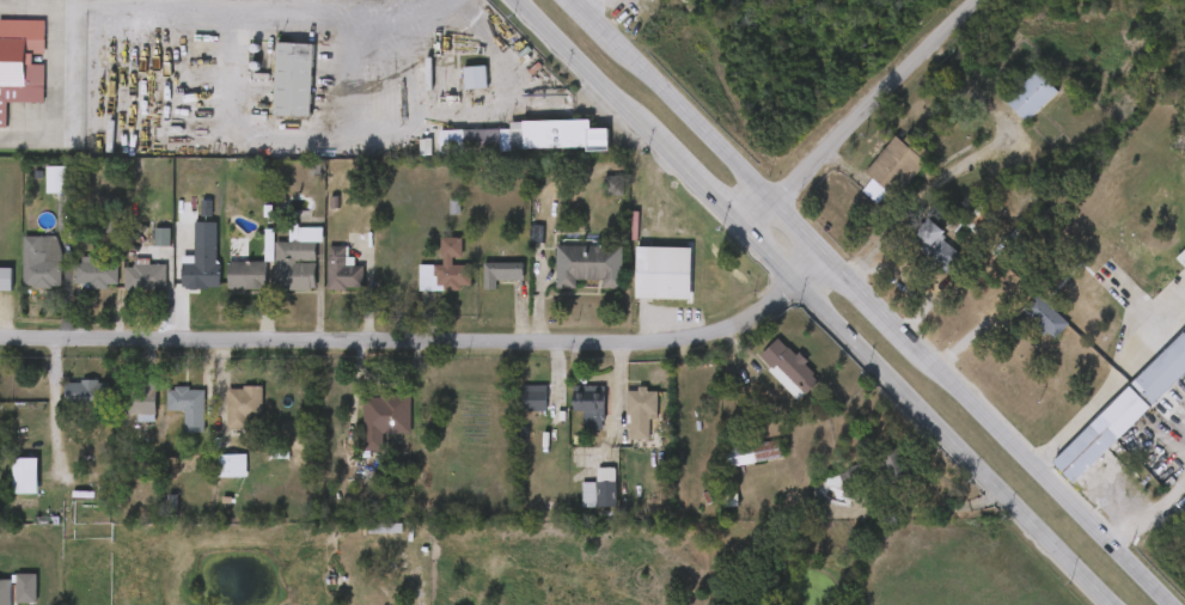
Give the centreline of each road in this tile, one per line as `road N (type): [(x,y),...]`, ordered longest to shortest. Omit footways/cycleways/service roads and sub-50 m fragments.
road 1 (residential): [(0,342),(640,344),(720,331),(765,312),(826,253)]
road 2 (primary): [(1174,604),(578,0)]
road 3 (primary): [(518,0),(1113,604)]
road 4 (residential): [(746,228),(982,0)]

